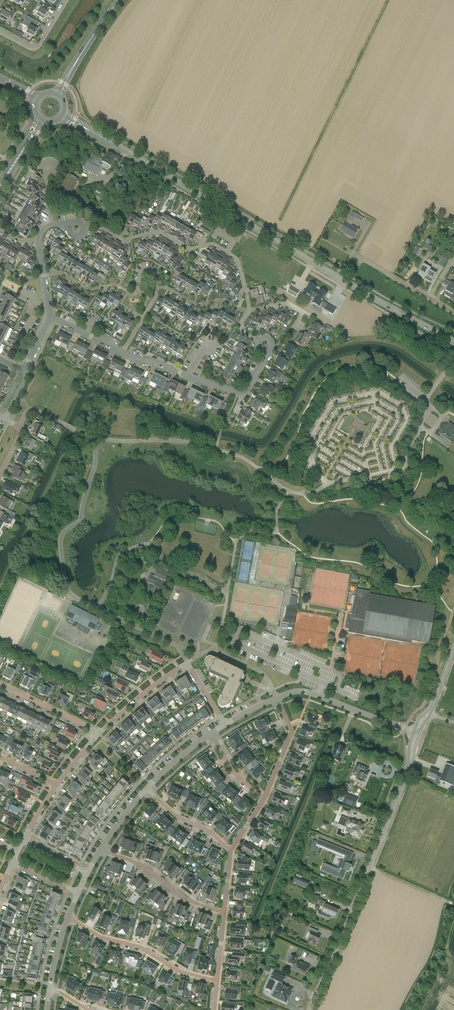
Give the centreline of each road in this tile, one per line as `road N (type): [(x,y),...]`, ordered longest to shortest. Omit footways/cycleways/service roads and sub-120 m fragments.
road 1 (tertiary): [(453,342),(87,129)]
road 2 (tertiary): [(311,1009),(417,734)]
road 3 (residential): [(89,227),(123,240),(157,232),(187,248),(216,245),(237,260),(249,311)]
road 4 (residential): [(97,734),(187,662),(225,724)]
road 5 (residential): [(123,352),(236,392),(248,387),(265,352)]
road 6 (residential): [(218,981),(135,944),(106,940),(67,917)]
road 7 (residential): [(224,914),(178,898),(136,863),(97,853)]
road 8 (residential): [(276,698),(304,691),(391,724)]

